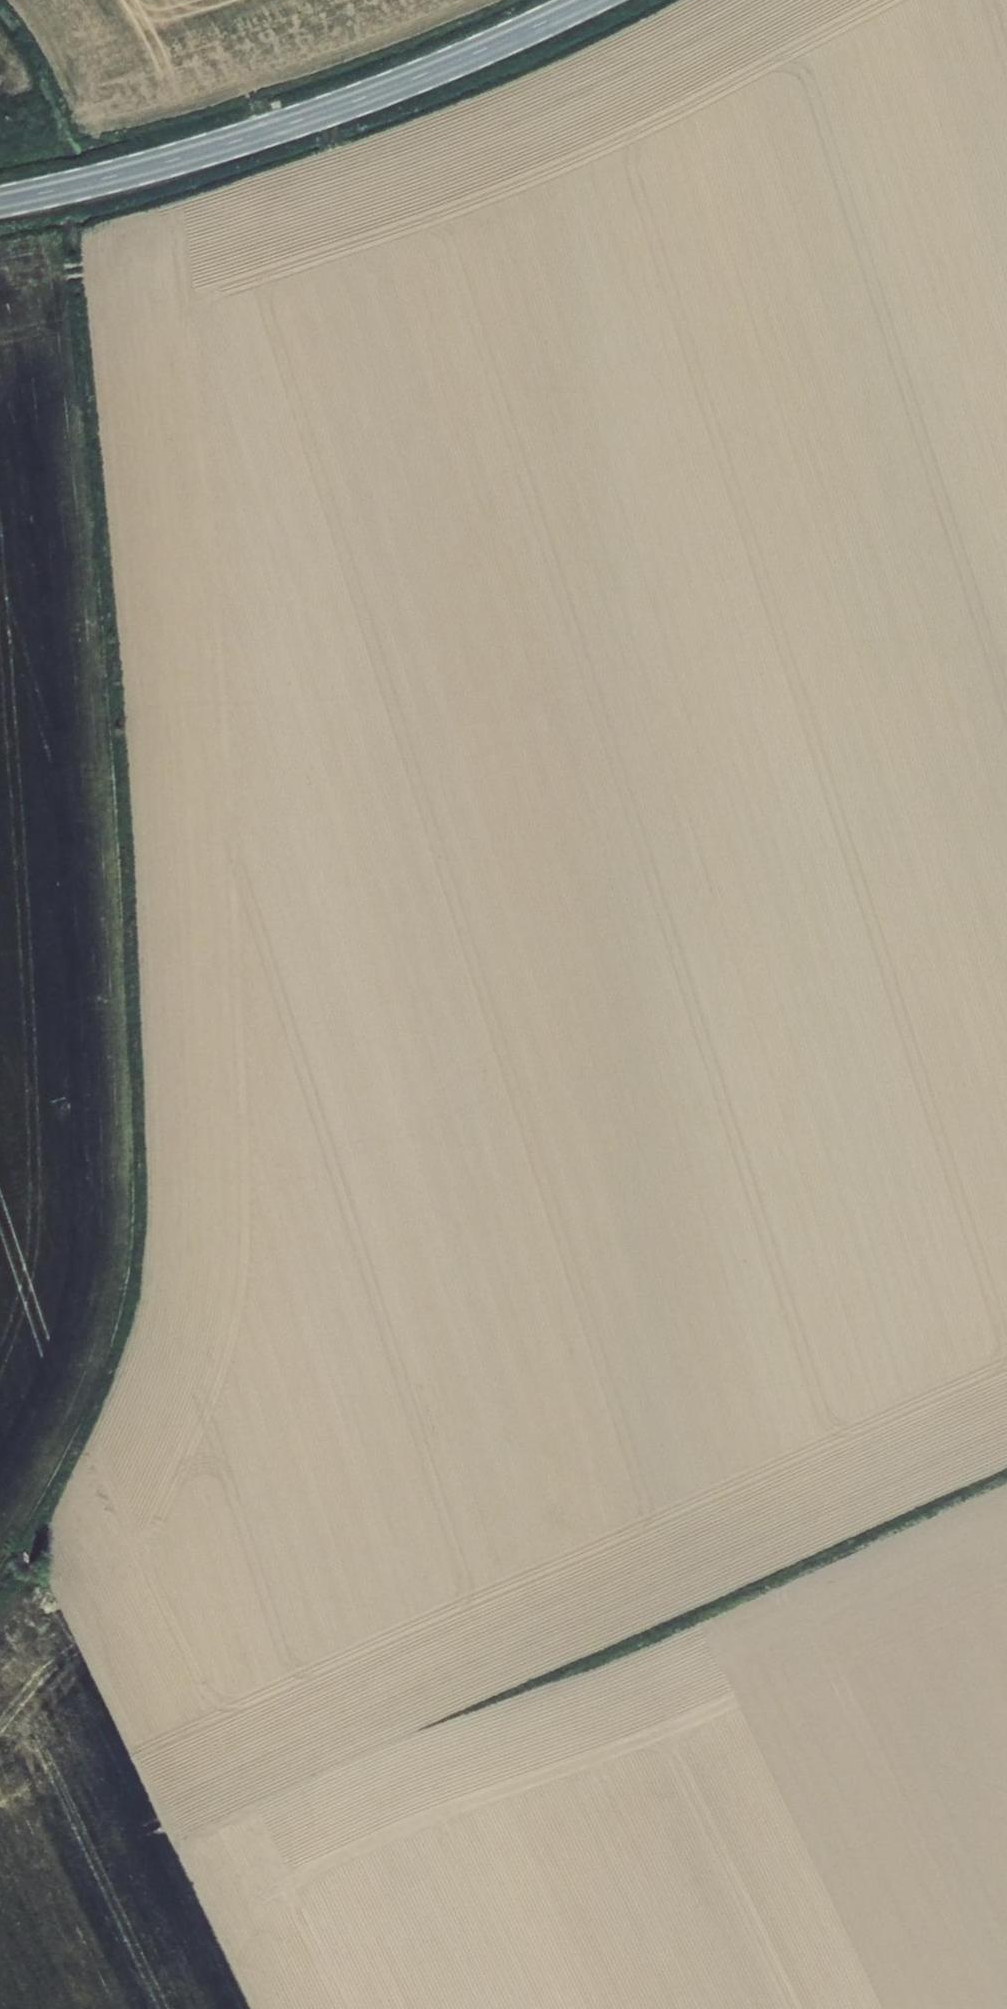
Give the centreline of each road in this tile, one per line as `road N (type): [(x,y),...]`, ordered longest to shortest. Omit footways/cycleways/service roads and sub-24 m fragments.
road 1 (tertiary): [(594,0),(327,112),(172,162),(0,203)]

